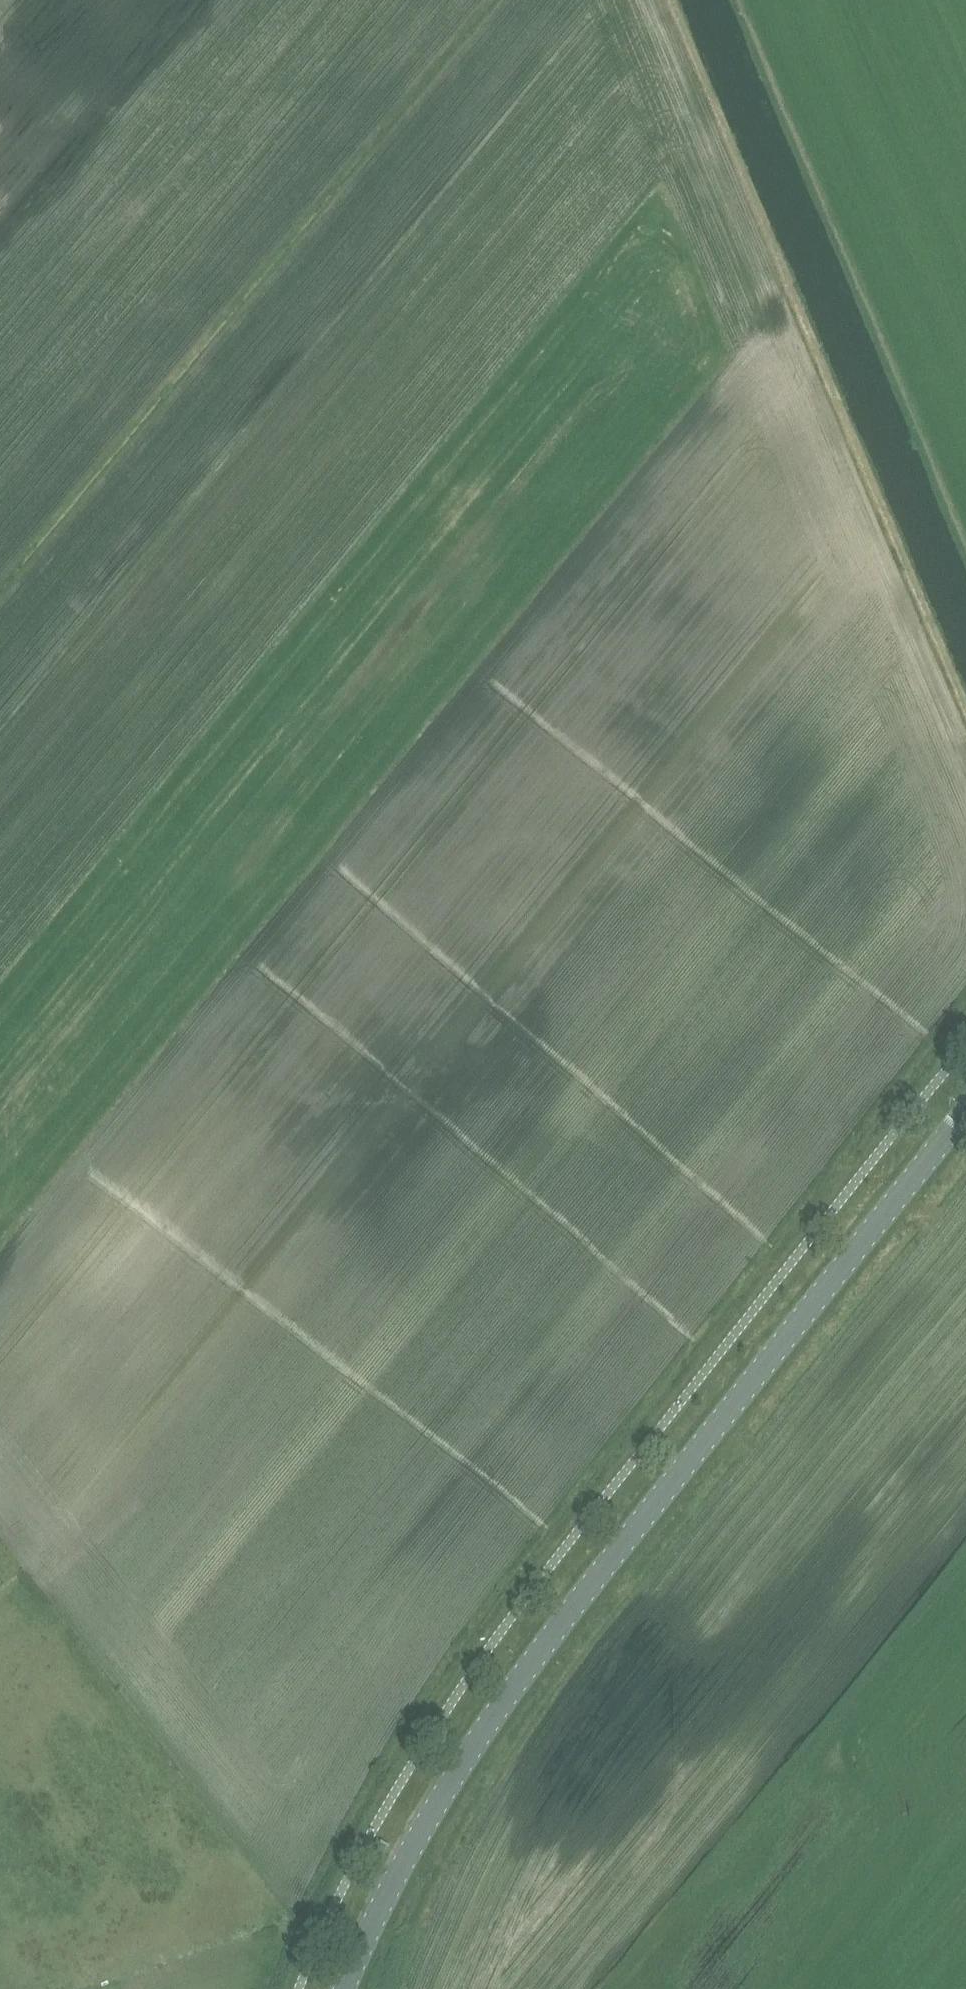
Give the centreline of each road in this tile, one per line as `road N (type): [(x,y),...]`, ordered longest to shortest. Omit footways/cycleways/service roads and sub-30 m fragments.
road 1 (secondary): [(345,1988),(454,1774),(535,1657),(965,1111)]

